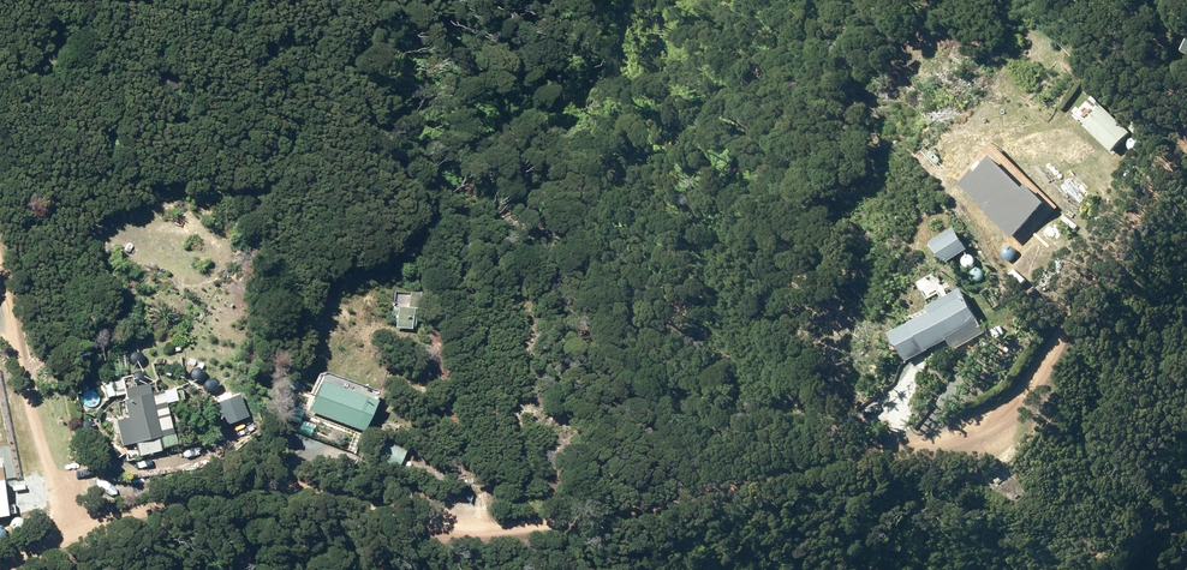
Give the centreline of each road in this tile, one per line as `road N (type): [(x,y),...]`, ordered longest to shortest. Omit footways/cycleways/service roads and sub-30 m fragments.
road 1 (residential): [(1186,125),(1029,360),(949,410),(844,451),(625,502),(433,508),(319,481),(237,480),(112,499),(57,521)]
road 2 (residential): [(57,521),(0,285)]

